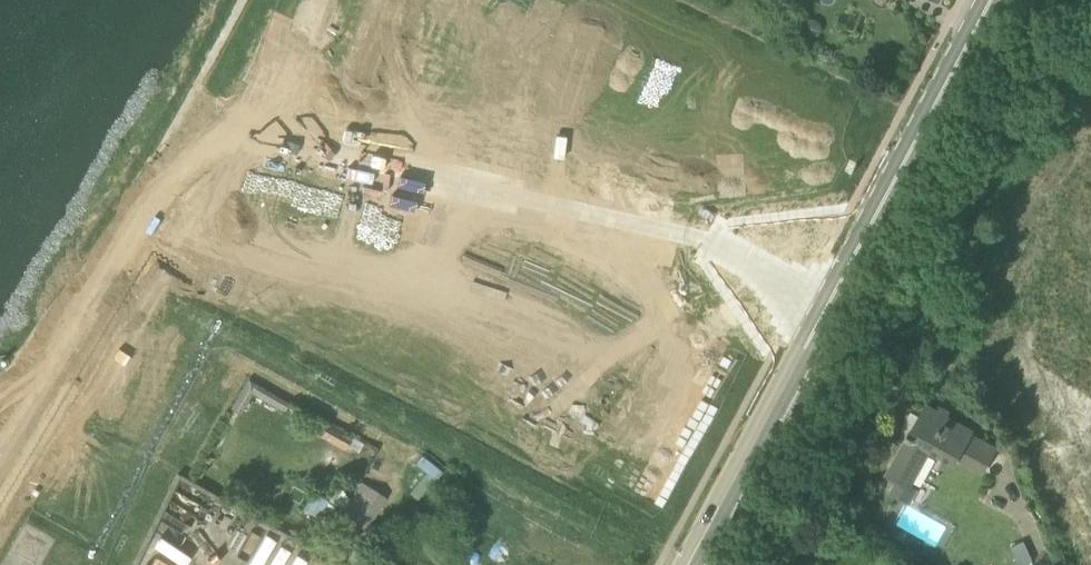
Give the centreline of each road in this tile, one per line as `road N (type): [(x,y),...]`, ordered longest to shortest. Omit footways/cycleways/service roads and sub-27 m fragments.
road 1 (secondary): [(689,564),(991,0)]

